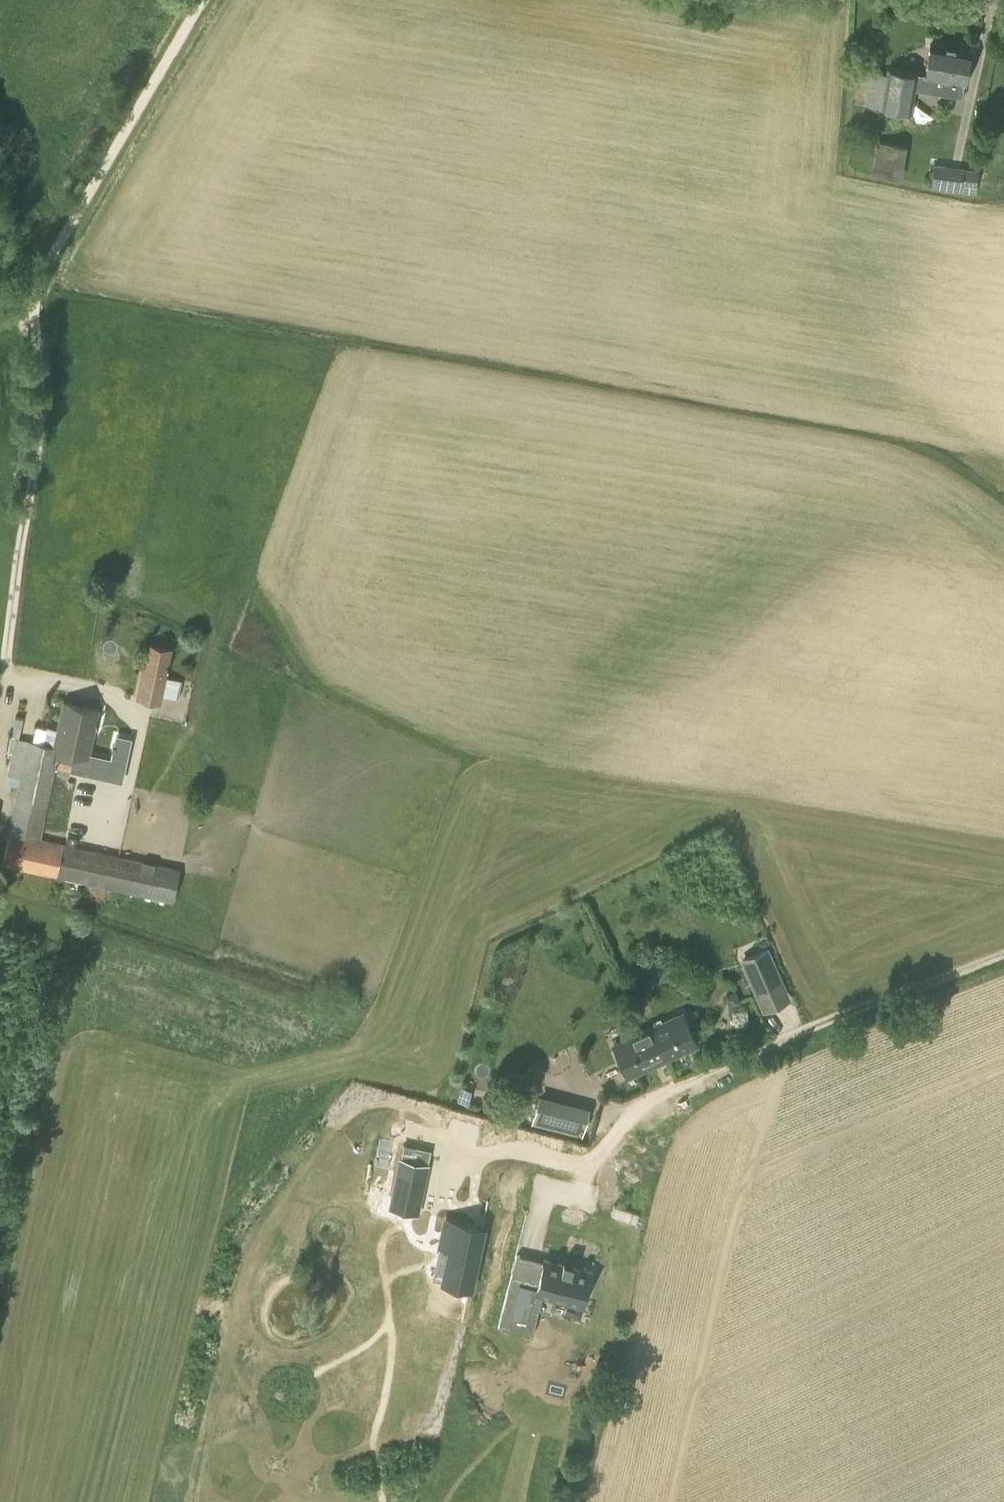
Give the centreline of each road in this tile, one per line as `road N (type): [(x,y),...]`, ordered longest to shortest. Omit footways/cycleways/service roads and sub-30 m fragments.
road 1 (unclassified): [(657,1098),(766,1039),(1003,942)]
road 2 (track): [(20,535),(37,435),(40,279)]

